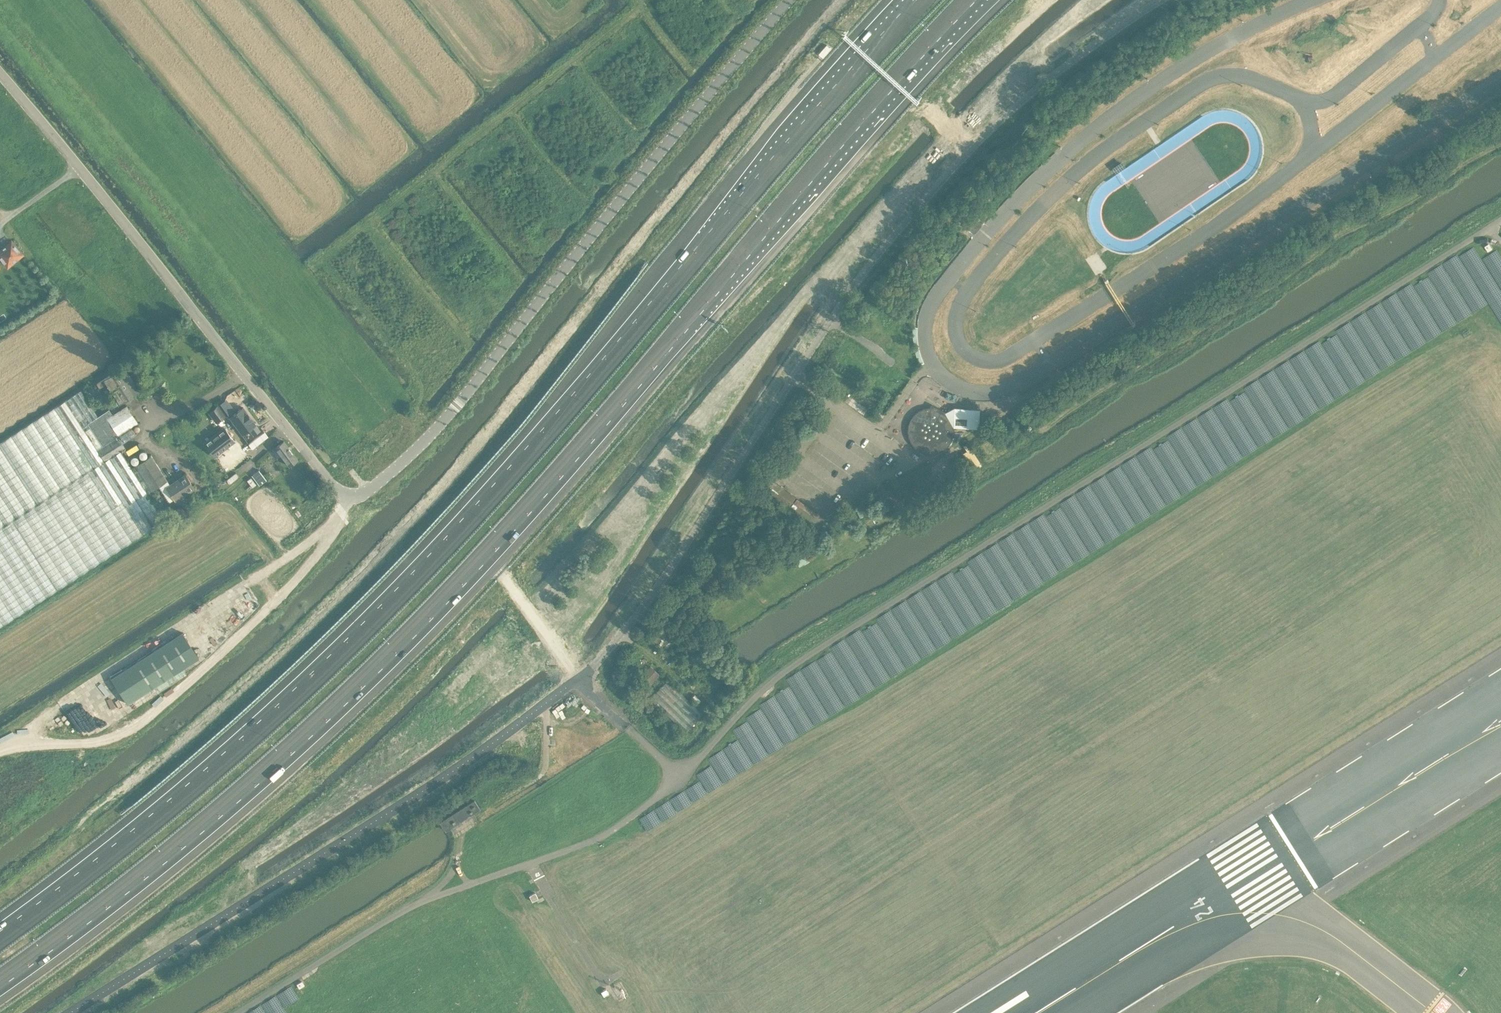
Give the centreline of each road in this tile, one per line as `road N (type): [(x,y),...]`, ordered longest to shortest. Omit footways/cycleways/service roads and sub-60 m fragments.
road 1 (motorway): [(0,983),(220,813),(430,613),(973,0)]
road 2 (motorway): [(919,0),(378,610),(188,786),(0,935)]
road 3 (unclassified): [(789,0),(457,406),(401,466),(354,501),(337,490),(0,73)]
road 4 (unclassified): [(576,681),(621,638),(878,255),(1016,107),(1162,0)]

